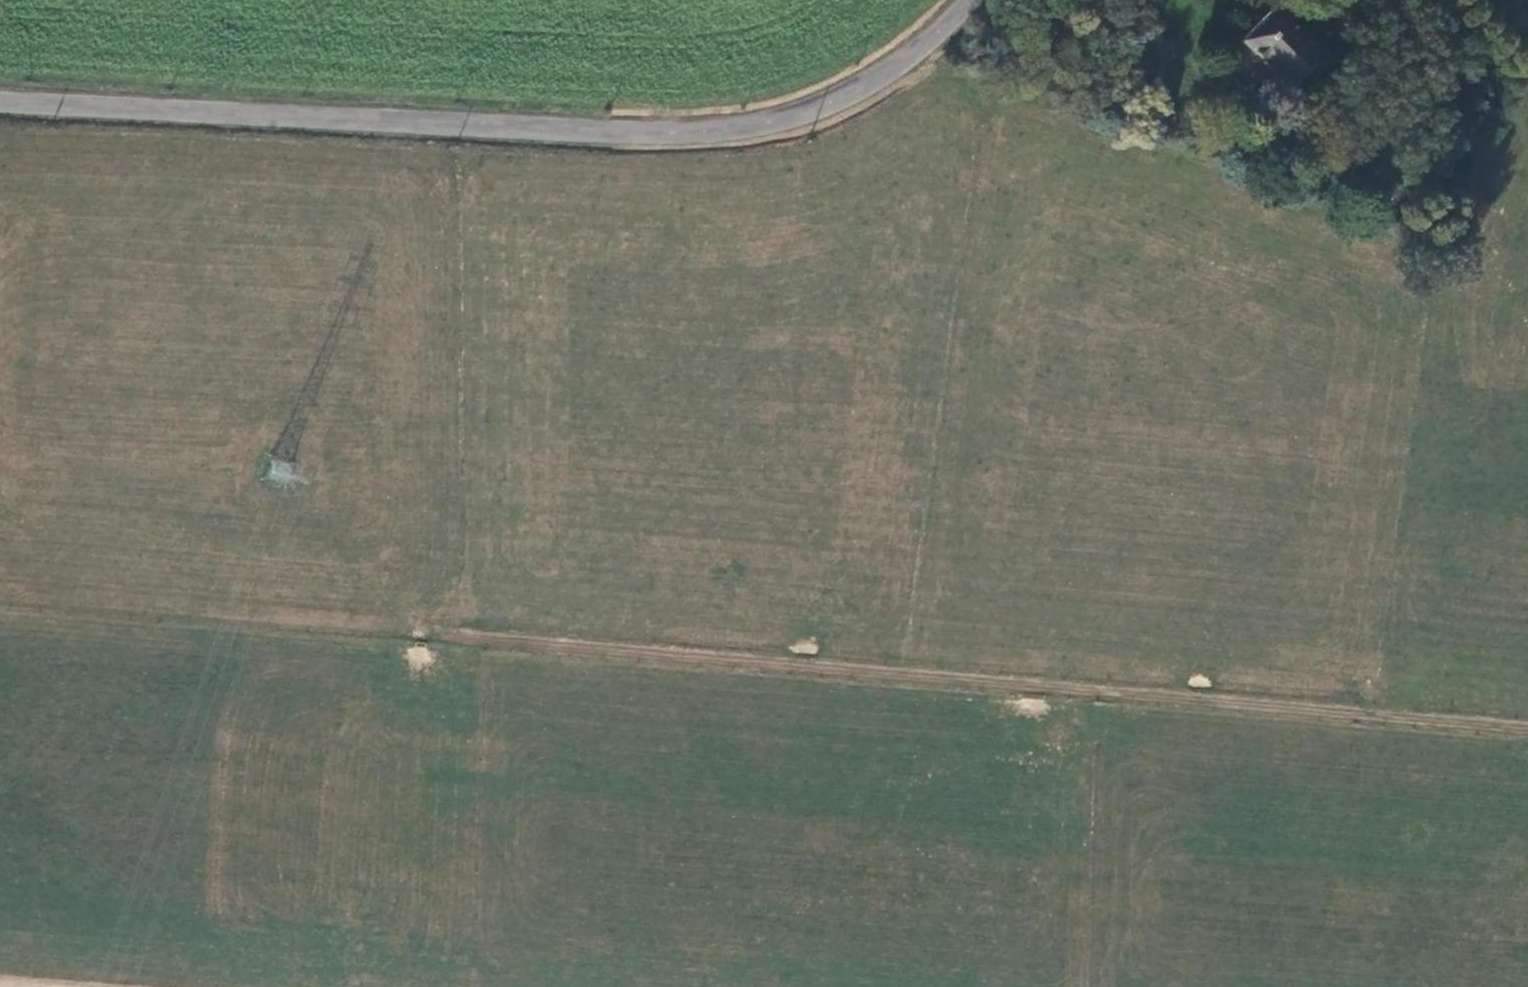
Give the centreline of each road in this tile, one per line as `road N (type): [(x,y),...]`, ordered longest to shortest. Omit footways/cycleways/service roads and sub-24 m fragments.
road 1 (track): [(1527,732),(459,632)]
road 2 (tertiary): [(973,0),(870,86),(780,123),(728,131),(648,134),(0,102)]

